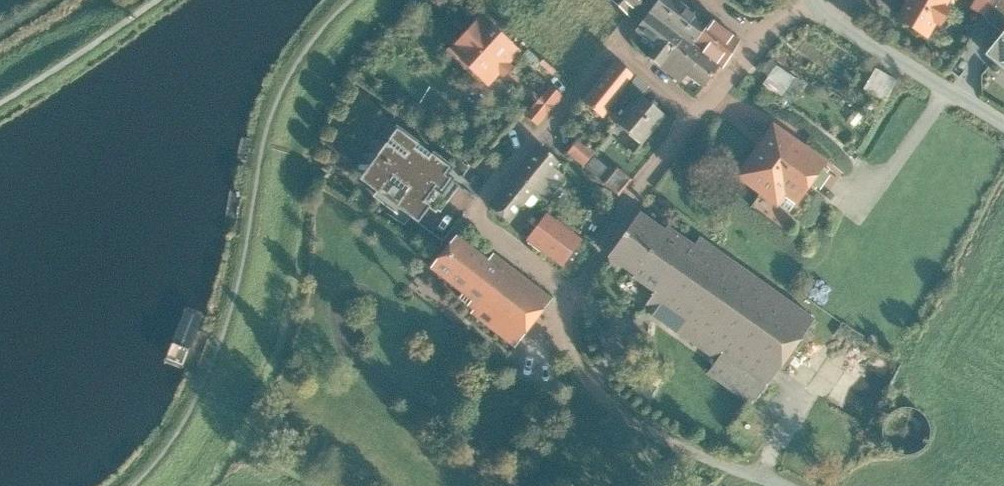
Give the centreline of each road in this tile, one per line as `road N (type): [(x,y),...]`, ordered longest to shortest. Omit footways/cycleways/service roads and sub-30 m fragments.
road 1 (residential): [(570,296),(472,224),(618,47)]
road 2 (residential): [(786,485),(632,425),(601,398),(570,341),(570,296)]
road 3 (residential): [(570,296),(696,115)]
road 4 (residential): [(828,17),(1003,124)]

